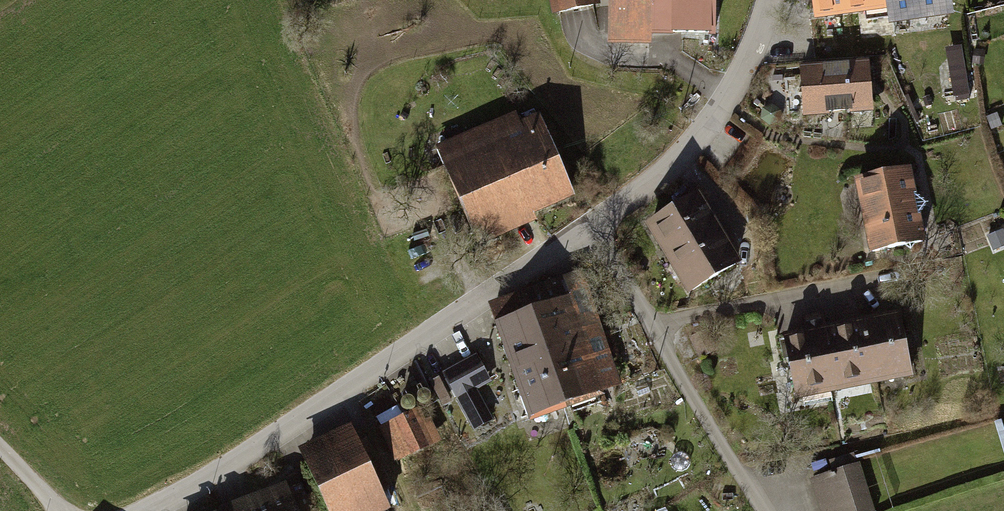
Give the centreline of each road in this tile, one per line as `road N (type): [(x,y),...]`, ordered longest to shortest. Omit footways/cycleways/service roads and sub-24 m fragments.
road 1 (residential): [(146,510),(245,456),(596,221)]
road 2 (residential): [(596,221),(762,510)]
road 3 (residential): [(596,221),(669,167),(711,123),(744,69),(771,0)]

